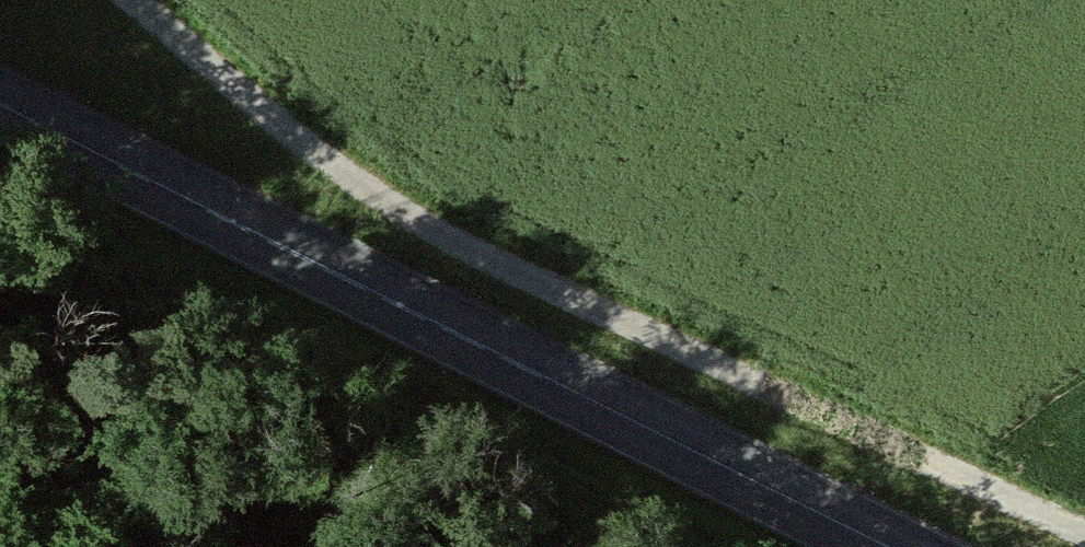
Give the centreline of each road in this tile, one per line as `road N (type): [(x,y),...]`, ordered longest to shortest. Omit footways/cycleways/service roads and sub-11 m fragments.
road 1 (track): [(136,0),(335,166),(411,217),(1084,532)]
road 2 (tertiary): [(0,104),(892,546)]

